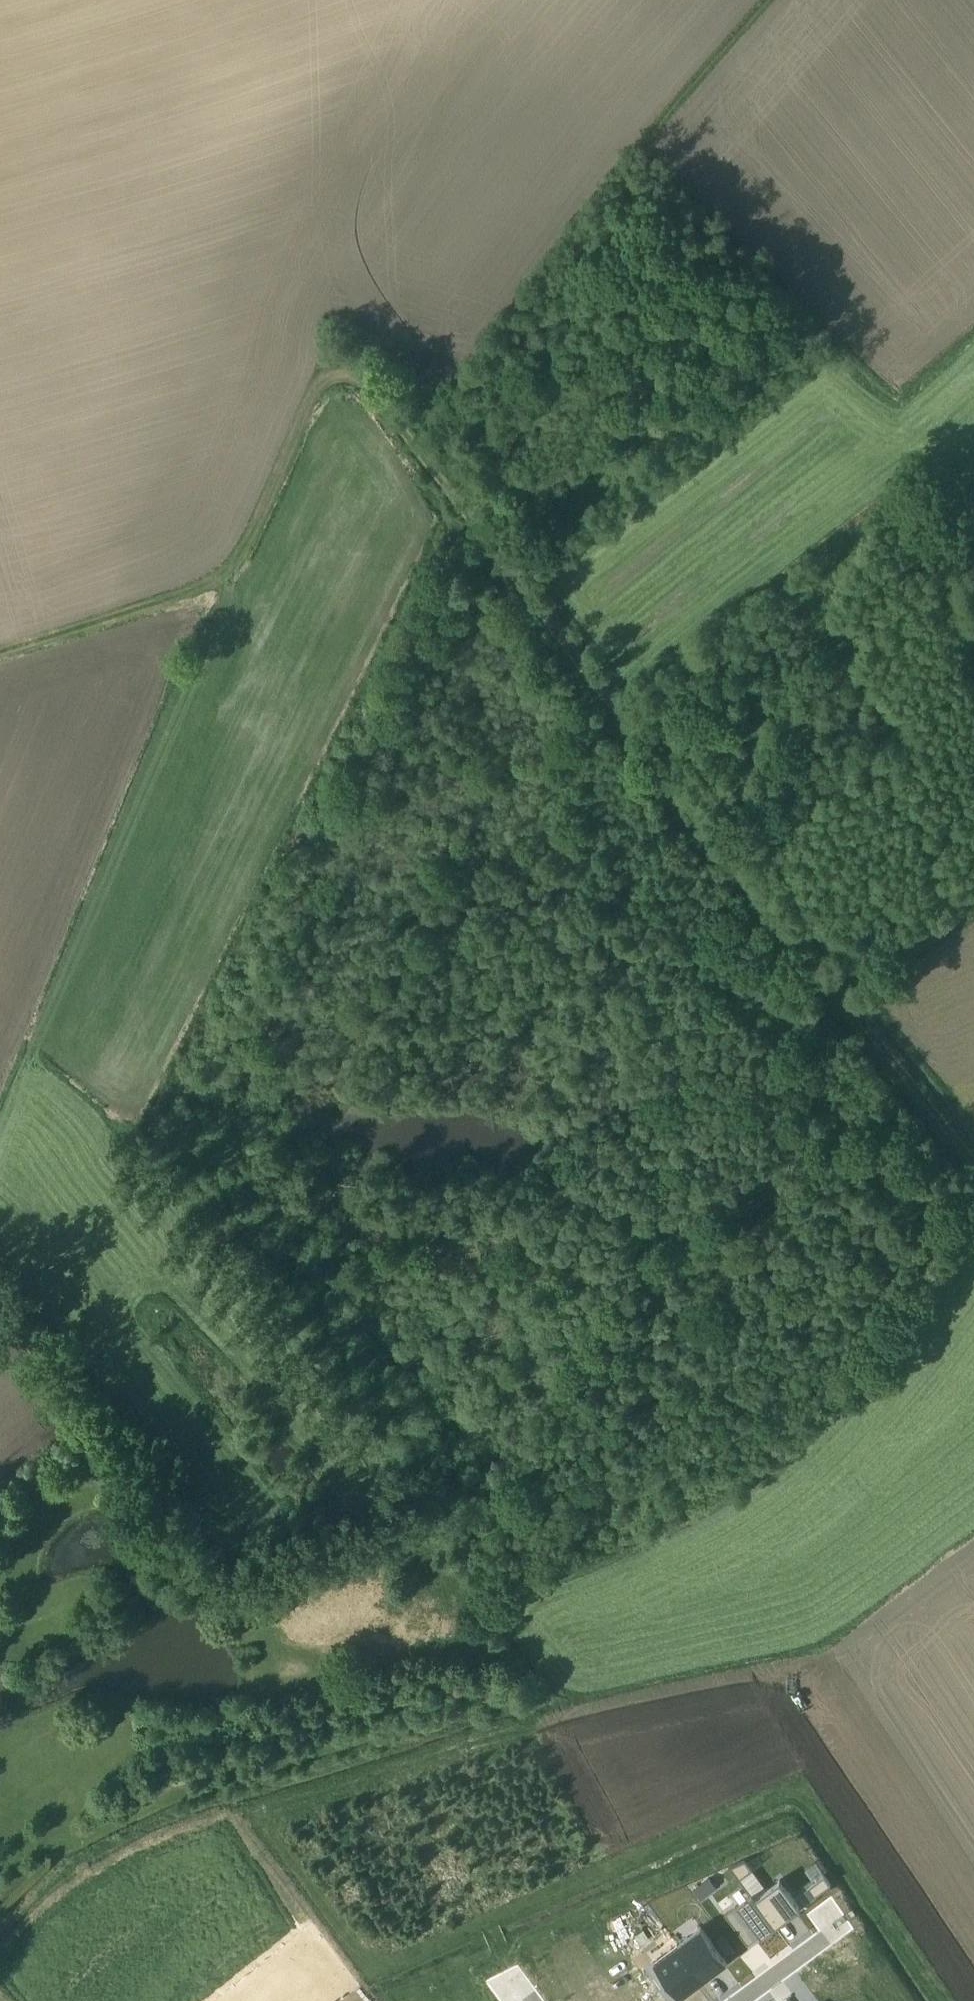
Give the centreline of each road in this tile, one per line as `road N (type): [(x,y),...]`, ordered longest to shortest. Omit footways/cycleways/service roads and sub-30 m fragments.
road 1 (track): [(973,1167),(707,837),(364,382),(341,377),(317,396),(259,539),(217,593),(0,653)]
road 2 (track): [(848,1013),(973,914)]
road 3 (residential): [(830,1920),(824,1938),(738,2000)]

